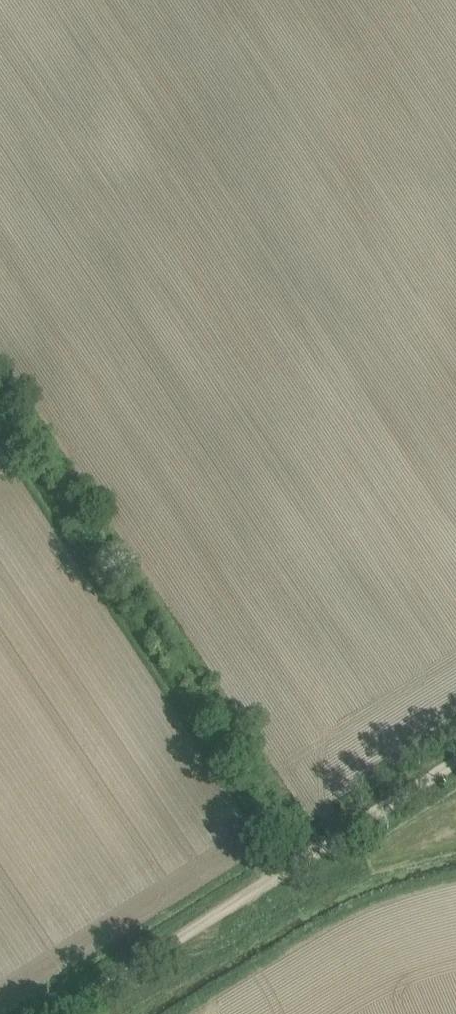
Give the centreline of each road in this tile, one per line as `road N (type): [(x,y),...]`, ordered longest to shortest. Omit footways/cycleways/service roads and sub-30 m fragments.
road 1 (track): [(53,1013),(455,764)]

